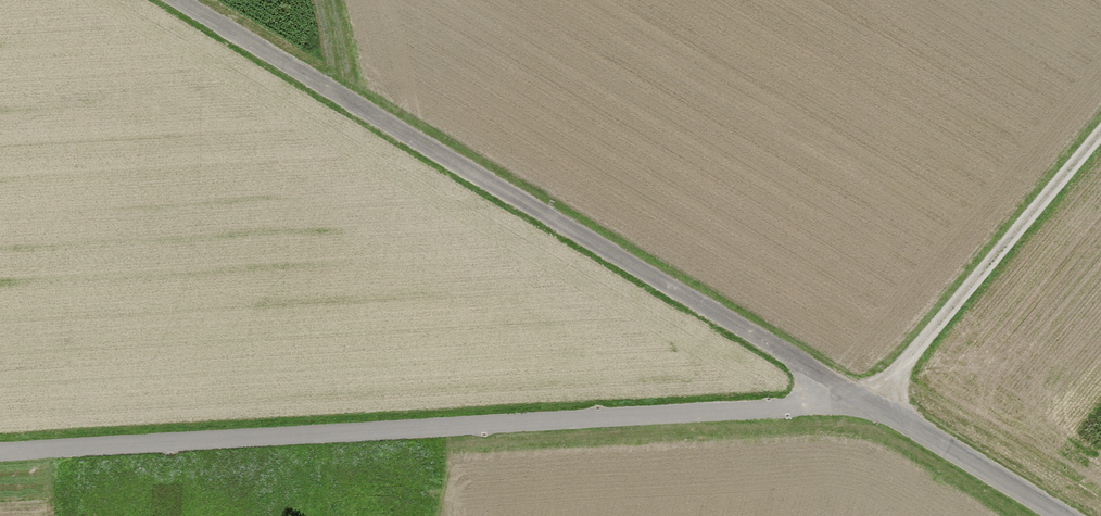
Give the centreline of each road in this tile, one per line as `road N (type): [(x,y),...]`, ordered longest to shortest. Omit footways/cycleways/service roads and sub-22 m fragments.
road 1 (track): [(1100,141),(859,400),(736,421),(0,460)]
road 2 (unclassified): [(180,0),(1059,515)]

